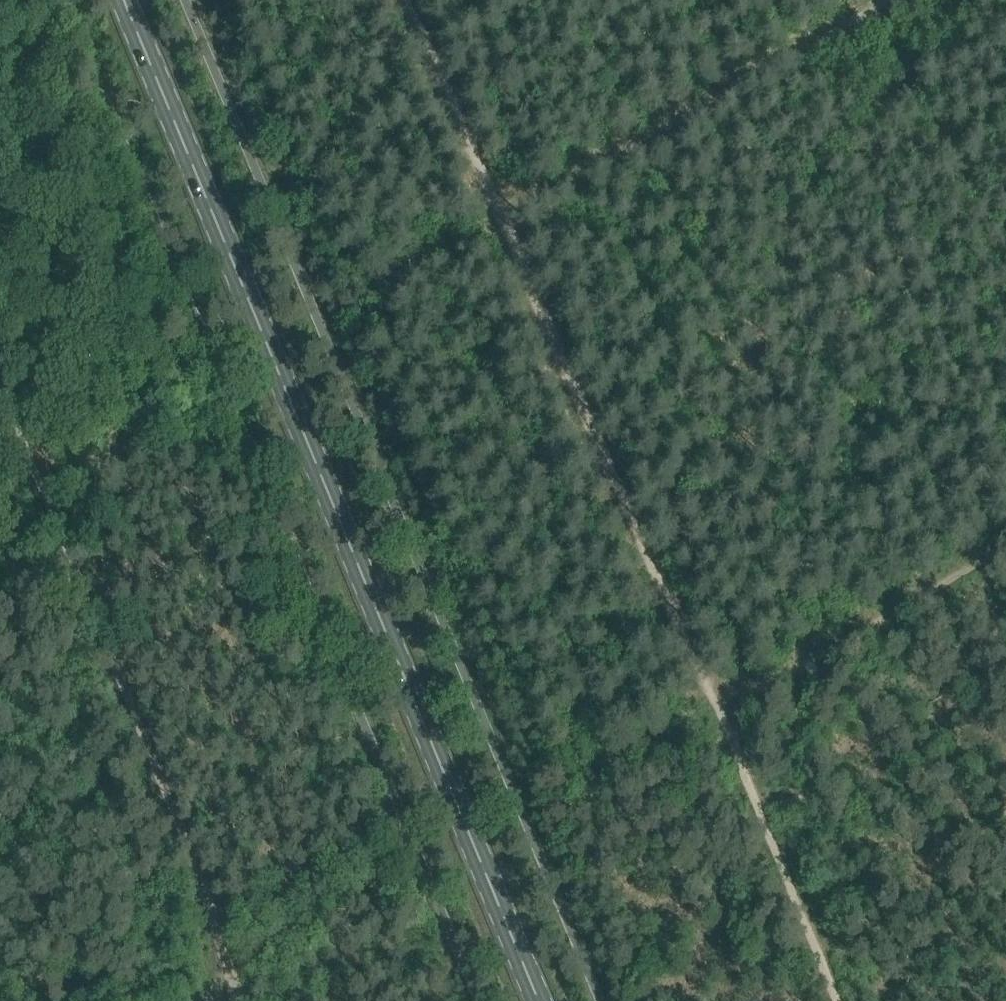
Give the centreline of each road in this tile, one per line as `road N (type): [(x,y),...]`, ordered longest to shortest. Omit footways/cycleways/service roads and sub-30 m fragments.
road 1 (secondary): [(538,1000),(121,0)]
road 2 (track): [(842,0),(498,195)]

